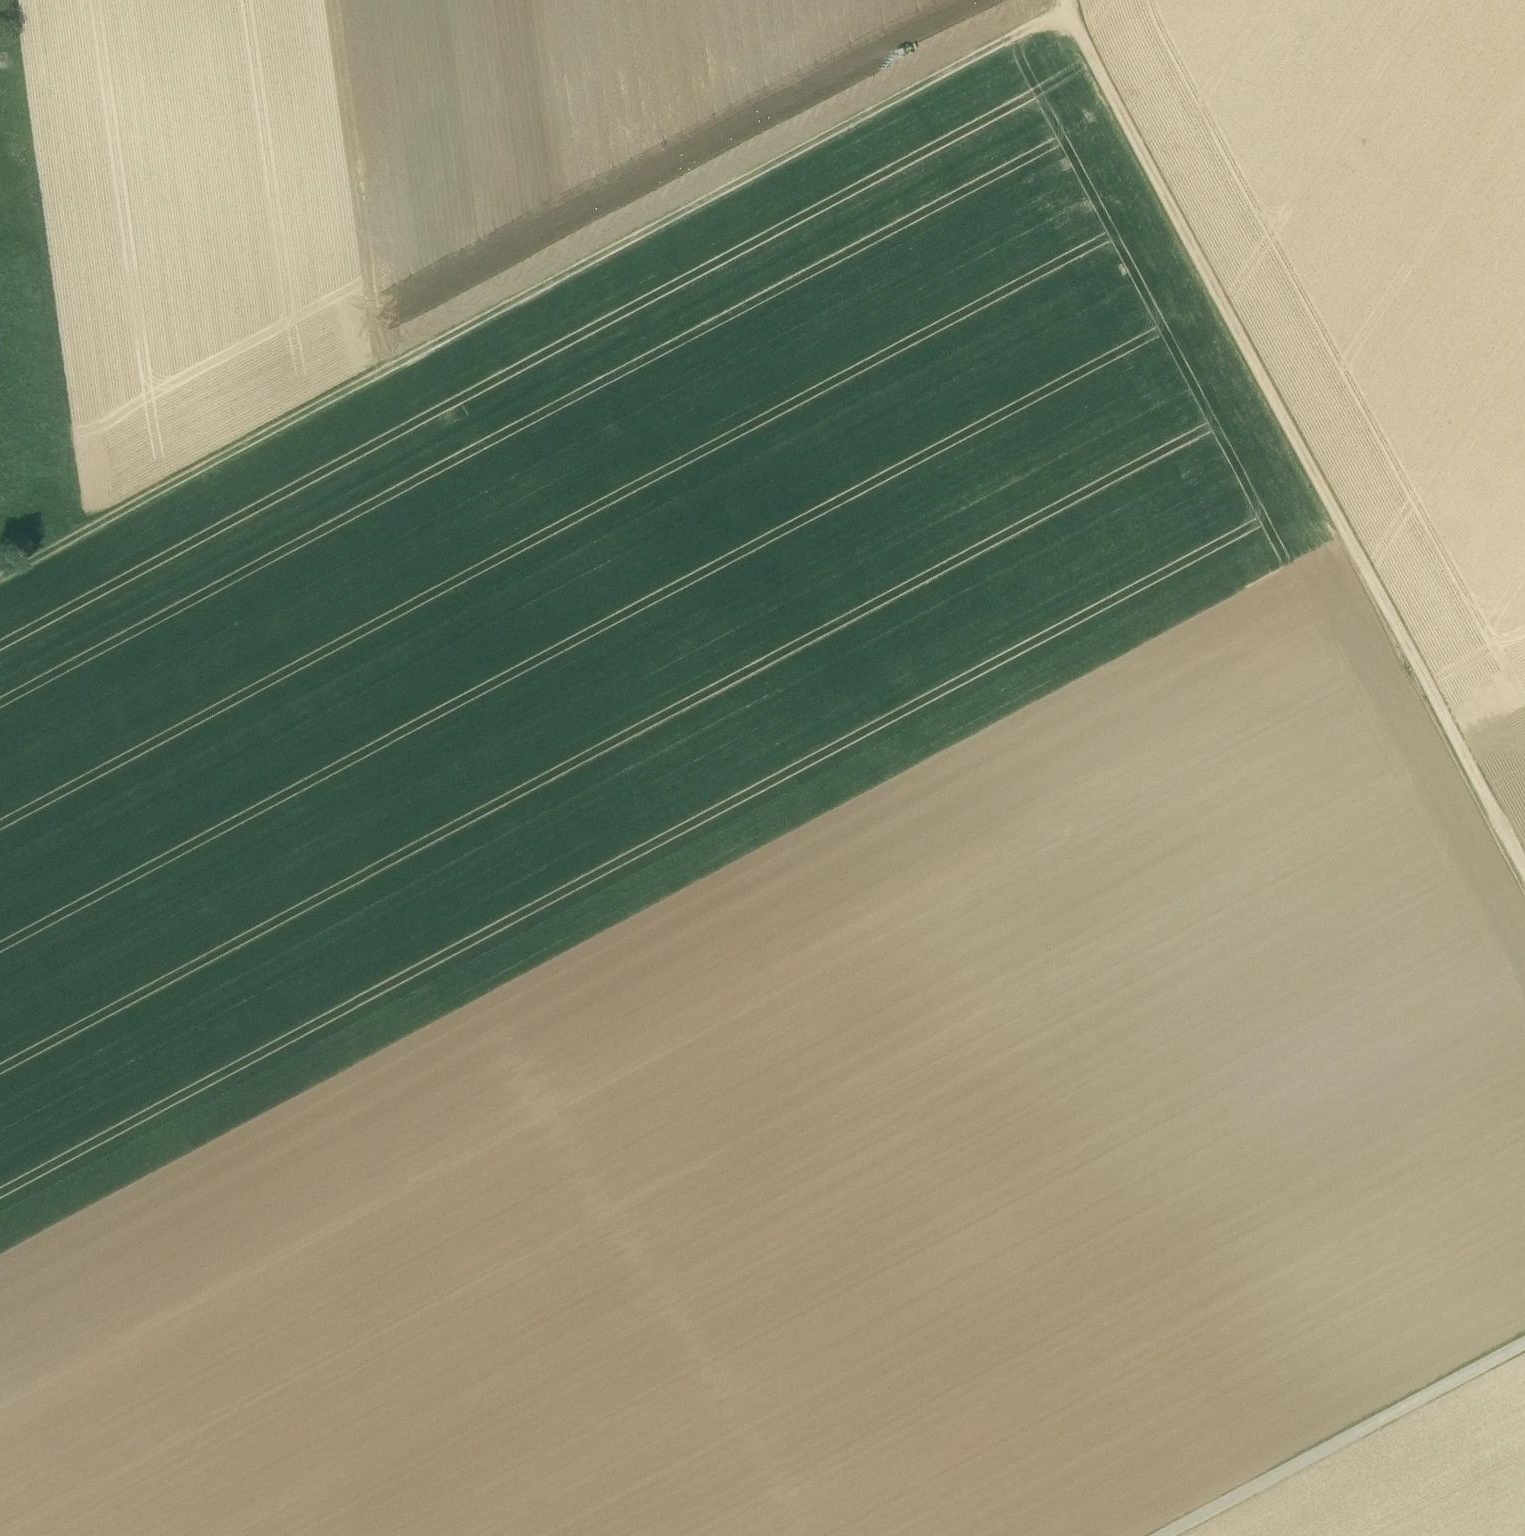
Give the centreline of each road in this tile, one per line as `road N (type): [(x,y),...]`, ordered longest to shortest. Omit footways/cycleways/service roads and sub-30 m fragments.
road 1 (unclassified): [(1068,8),(0,574)]
road 2 (track): [(1524,871),(1067,0)]
road 3 (unclassified): [(1161,1535),(1524,1343)]

